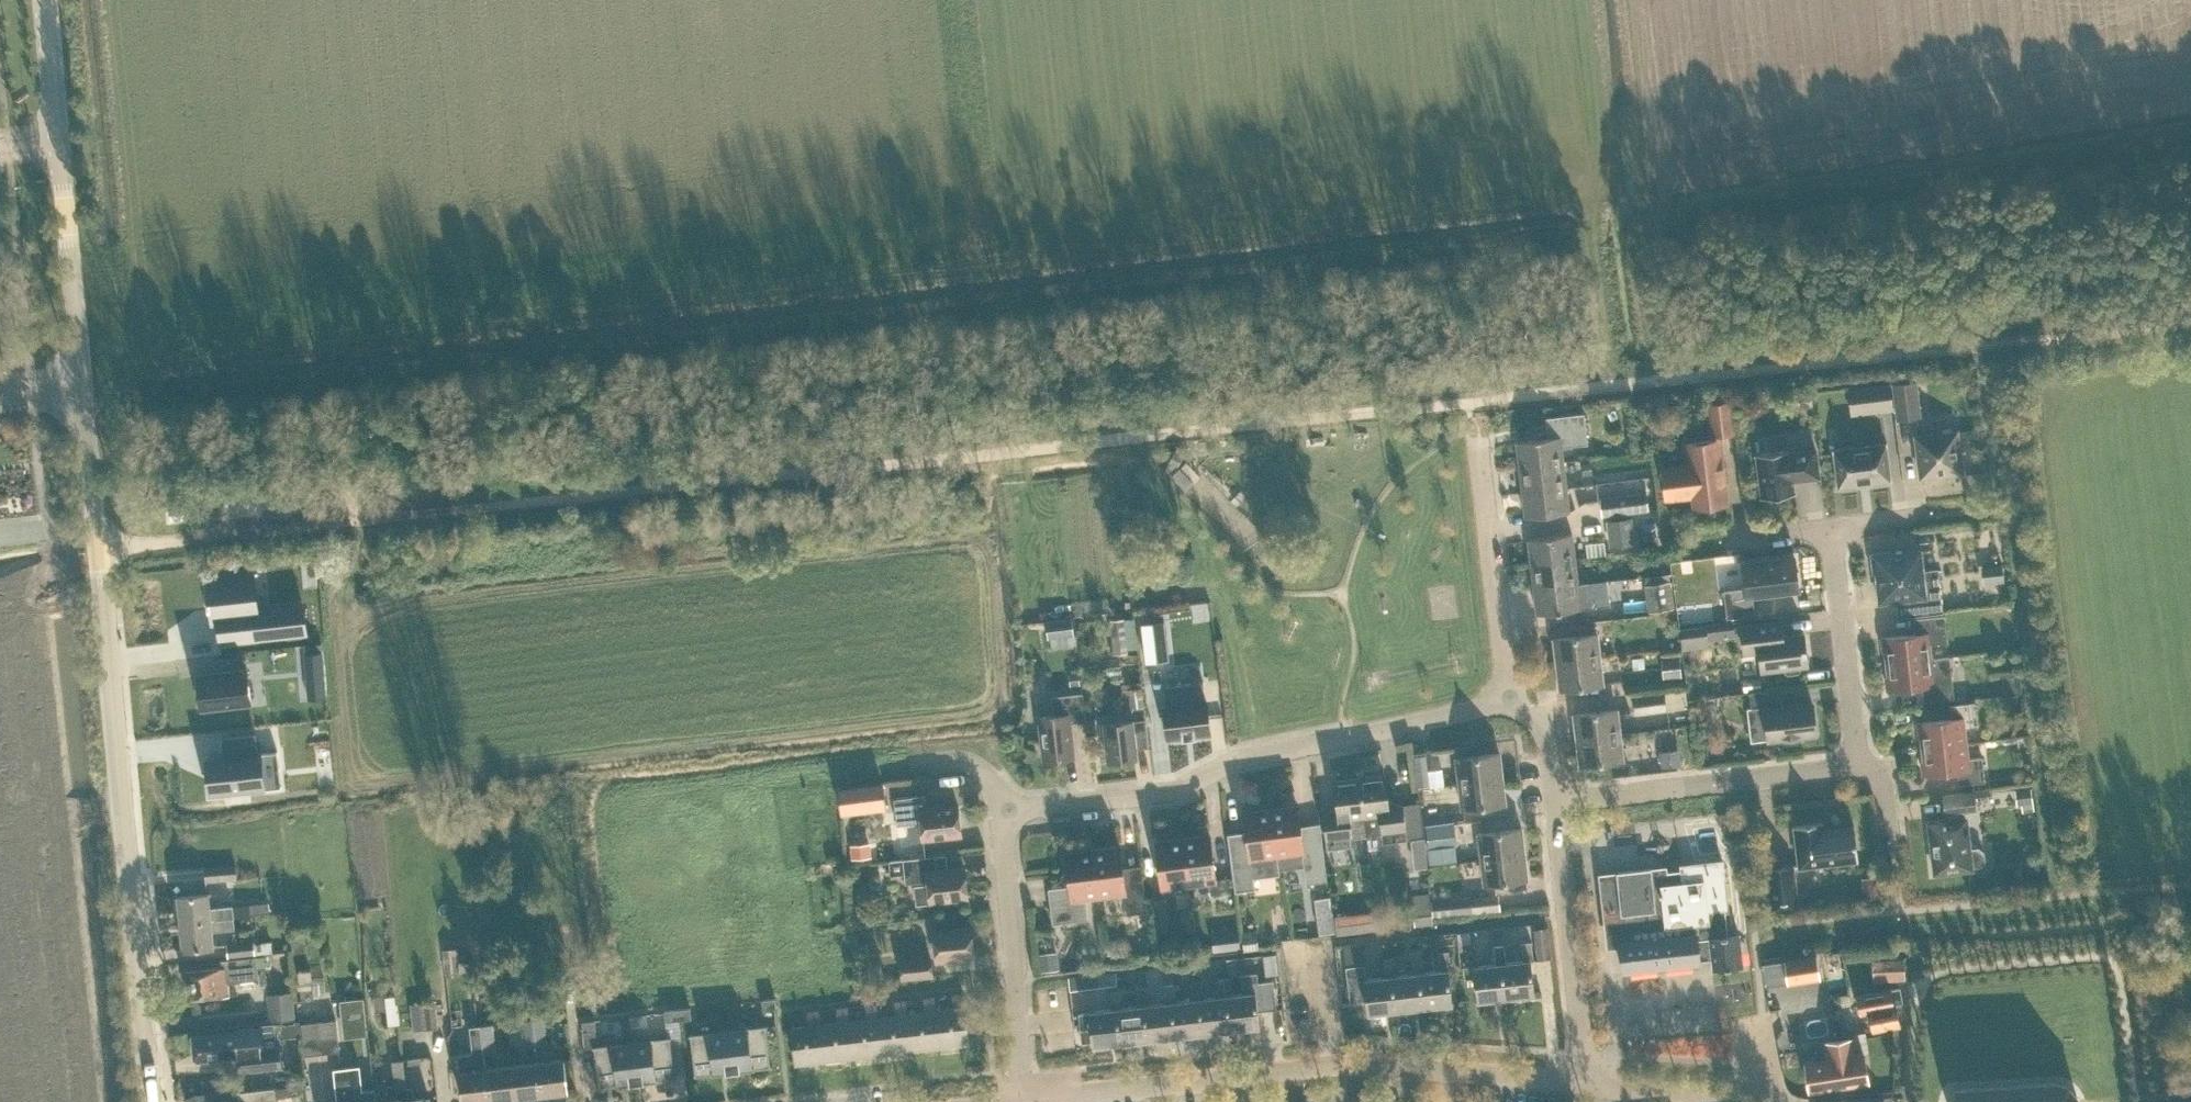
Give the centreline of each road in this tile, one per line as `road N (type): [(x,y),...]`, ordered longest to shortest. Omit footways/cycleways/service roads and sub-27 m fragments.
road 1 (unclassified): [(101,543),(2190,322)]
road 2 (tertiary): [(152,1101),(101,543)]
road 3 (residential): [(1056,1097),(1330,1066),(1580,1082)]
road 4 (residential): [(1000,810),(1180,787),(1237,758),(1506,701)]
road 5 (residential): [(1554,802),(1859,764)]
road 6 (residential): [(1024,1101),(1000,810)]
road 7 (residential): [(1580,1082),(1554,802)]
road 8 (residential): [(1506,701),(1478,440)]
road 9 (tertiary): [(84,387),(58,140)]
road 10 (residential): [(1859,764),(1829,527)]
road 11 (residential): [(1580,1082),(1785,1101)]
road 12 (tertiary): [(101,543),(84,387)]
road 13 (tertiary): [(58,140),(43,0)]
road 14 (residential): [(1554,802),(1540,722),(1506,701)]
road 15 (residential): [(1000,810),(994,782),(978,767),(909,767)]

